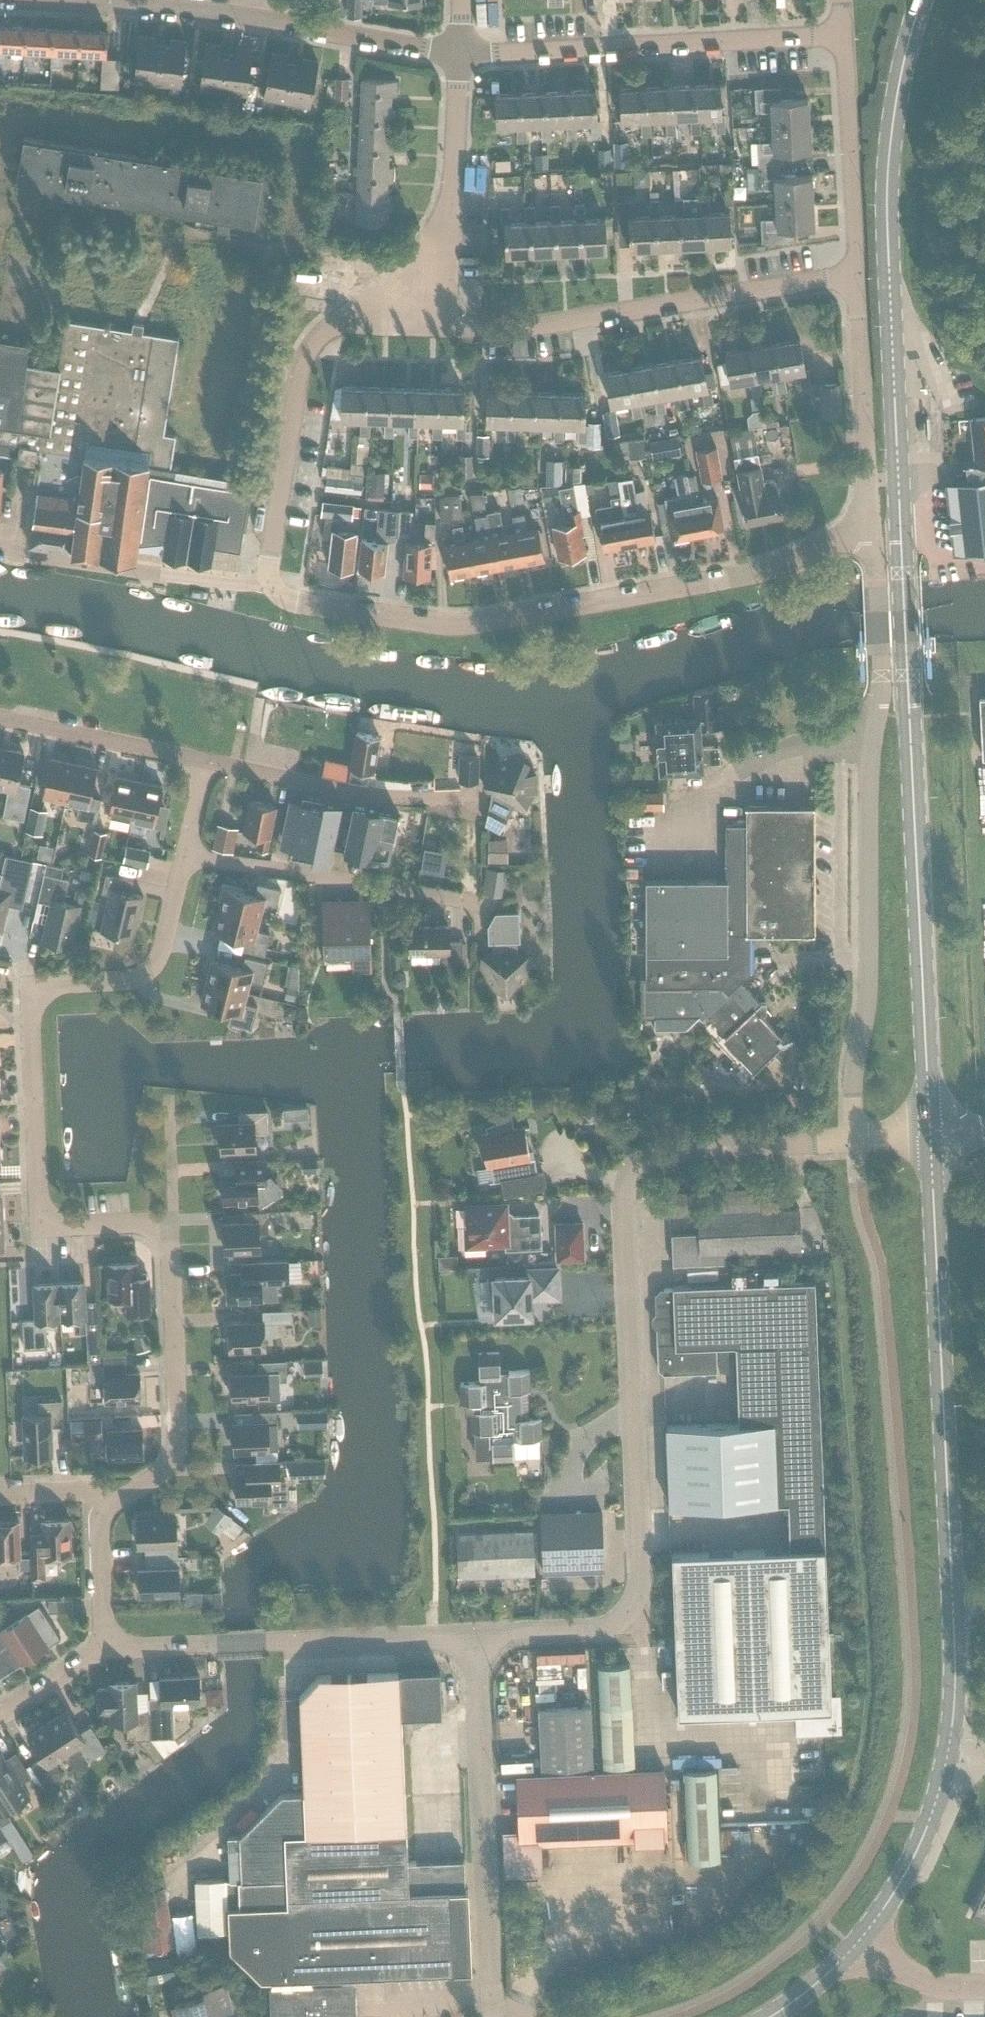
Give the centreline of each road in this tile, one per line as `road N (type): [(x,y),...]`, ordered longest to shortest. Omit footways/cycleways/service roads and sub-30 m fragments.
road 1 (secondary): [(931,1134),(887,225),(893,132),(922,0)]
road 2 (secondary): [(857,1943),(902,1882),(944,1771),(951,1602),(931,1134)]
road 3 (unclassified): [(852,1138),(693,1146),(667,1151),(630,1173),(624,1189),(641,1588),(629,1615),(605,1630),(477,1636)]
road 4 (unclassified): [(267,581),(282,596),(320,605),(473,622),(753,571),(871,523)]
road 5 (unclassified): [(852,1138),(850,1091),(869,988),(869,732),(879,701),(871,523)]
road 6 (residential): [(168,1226),(41,1227),(28,1024),(45,991),(125,983),(157,962),(185,852)]
road 7 (residential): [(401,289),(462,326),(568,321),(858,272)]
road 8 (residential): [(466,57),(6,0)]
road 9 (unclassified): [(494,2016),(477,1636)]
road 10 (residential): [(466,57),(846,41)]
road 11 (residential): [(267,581),(302,381),(319,347),(401,289)]
road 12 (residential): [(93,1491),(143,1487),(165,1465),(173,1440),(168,1226)]
road 13 (residential): [(474,902),(185,852)]
road 14 (residential): [(479,797),(399,799),(207,761)]
road 15 (unclassified): [(477,1636),(217,1644)]
road 16 (unclassified): [(13,550),(143,573),(267,581)]
road 17 (residential): [(401,289),(437,261),(458,197),(466,57)]
road 18 (unclassified): [(871,523),(858,272)]
road 19 (unclassified): [(858,272),(846,41)]
road 20 (residential): [(207,761),(0,719)]
road 21 (residential): [(102,1647),(93,1491)]
road 22 (unclassified): [(857,1943),(916,1978),(984,1987)]
road 23 (unclassified): [(0,1715),(102,1647)]

